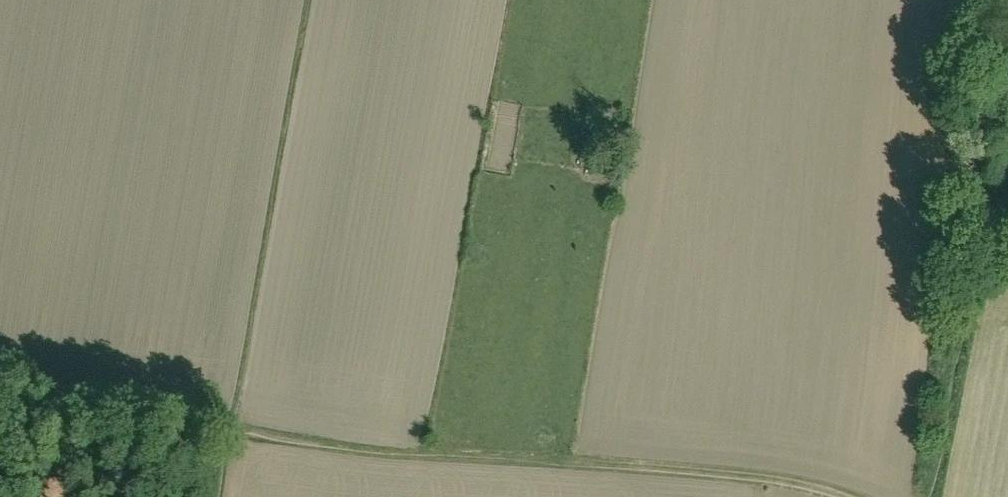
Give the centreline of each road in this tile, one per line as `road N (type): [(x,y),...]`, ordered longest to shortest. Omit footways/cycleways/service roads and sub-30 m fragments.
road 1 (track): [(226,435),(707,478),(819,496)]
road 2 (track): [(305,0),(217,496)]
road 3 (track): [(924,496),(974,241),(991,0)]

